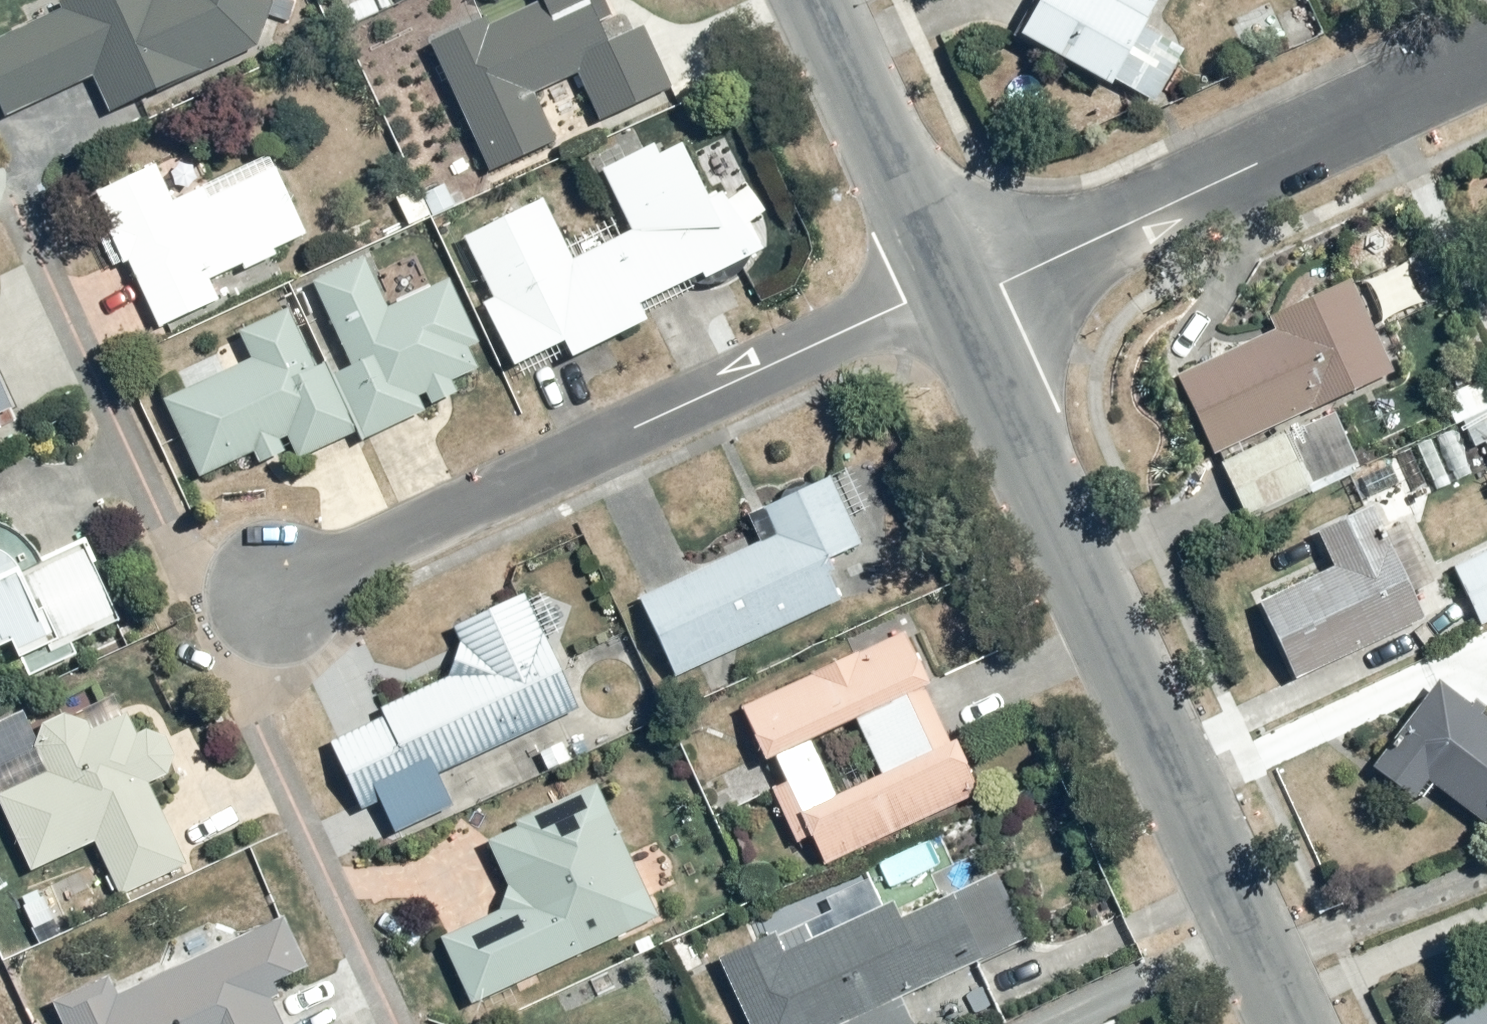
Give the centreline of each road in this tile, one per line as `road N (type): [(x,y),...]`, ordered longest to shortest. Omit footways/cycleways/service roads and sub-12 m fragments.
road 1 (tertiary): [(969,293),(1298,1023)]
road 2 (residential): [(275,594),(969,293)]
road 3 (residential): [(1486,52),(969,293)]
road 4 (tertiary): [(829,0),(969,293)]

